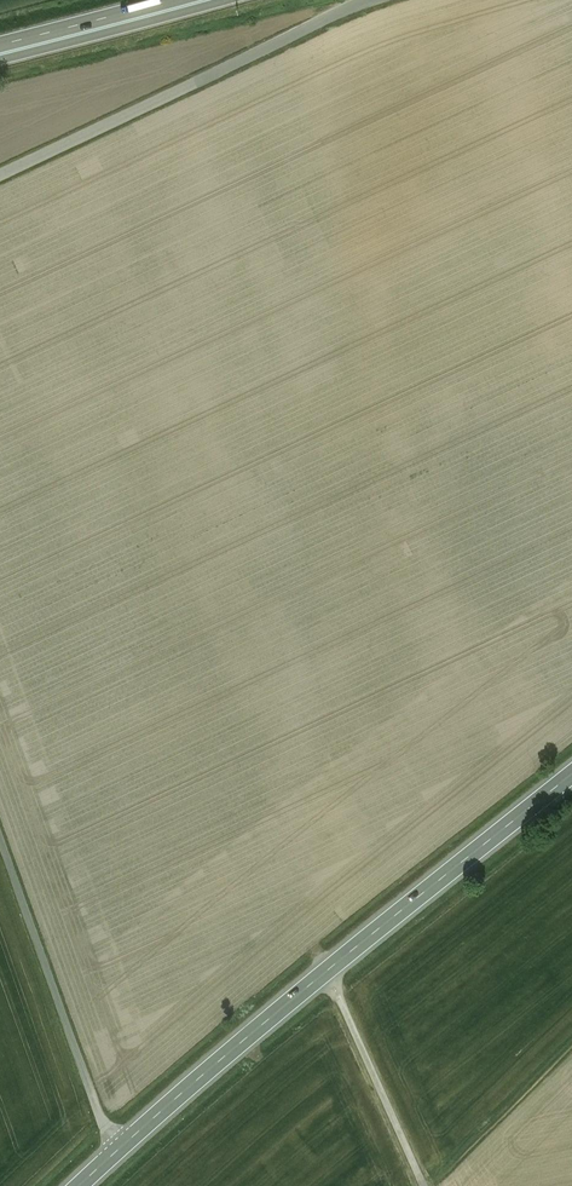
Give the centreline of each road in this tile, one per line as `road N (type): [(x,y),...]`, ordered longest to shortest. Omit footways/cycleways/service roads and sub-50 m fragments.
road 1 (secondary): [(571,775),(118,1150)]
road 2 (unclassified): [(0,175),(375,0)]
road 3 (unclassified): [(0,837),(118,1150)]
road 4 (track): [(327,971),(432,1185)]
road 5 (trunk): [(0,58),(217,0)]
road 6 (trunk): [(164,0),(0,43)]

